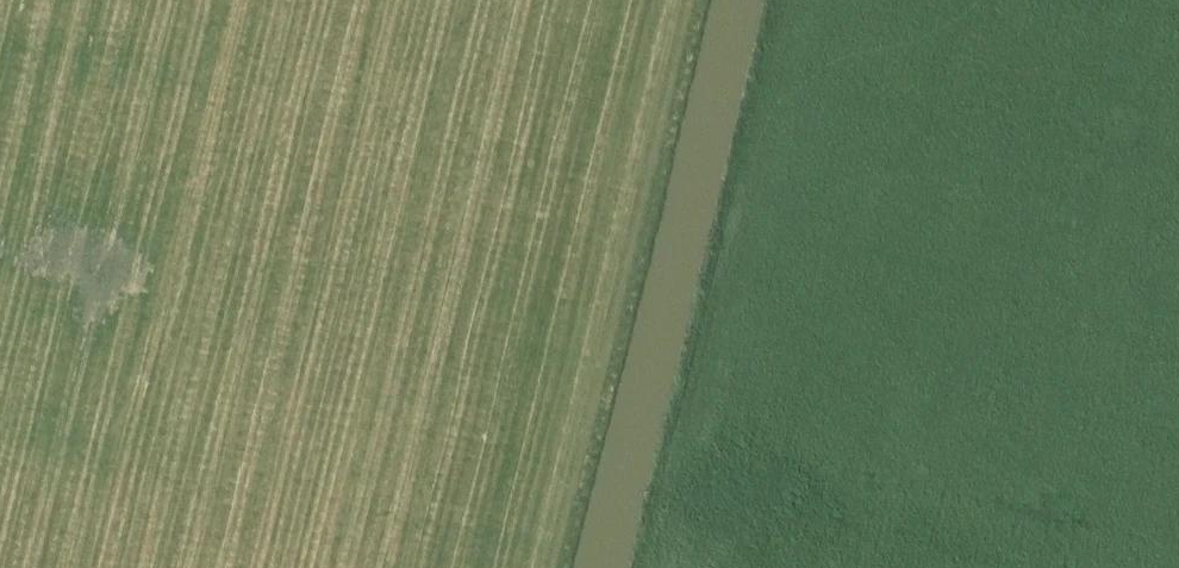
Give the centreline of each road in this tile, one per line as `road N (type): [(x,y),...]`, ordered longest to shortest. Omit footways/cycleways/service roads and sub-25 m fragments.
road 1 (track): [(649,567),(791,0)]

